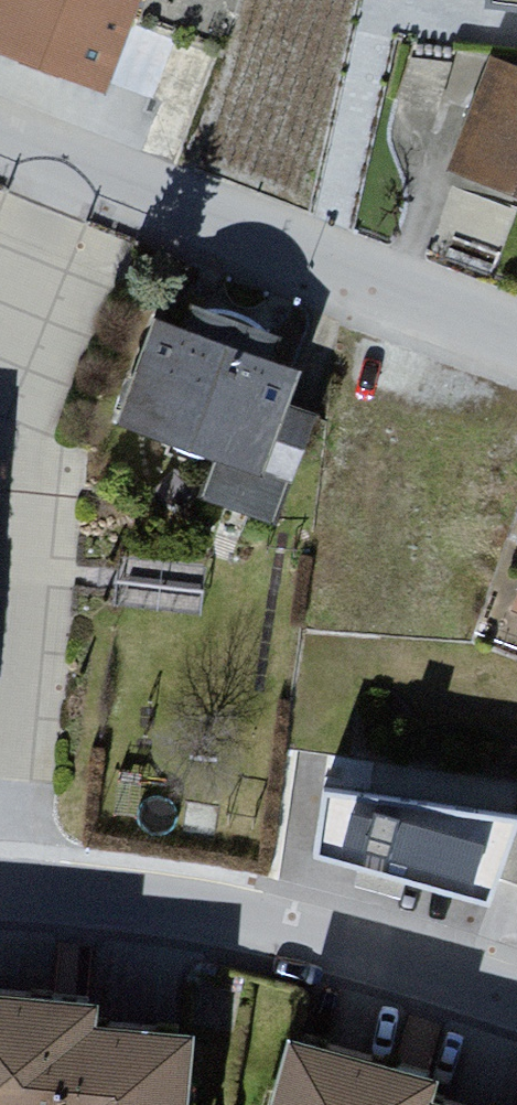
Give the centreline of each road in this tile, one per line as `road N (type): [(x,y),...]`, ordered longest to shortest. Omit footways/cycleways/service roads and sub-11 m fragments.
road 1 (residential): [(0,149),(516,342)]
road 2 (residential): [(0,885),(76,891),(482,975),(516,990)]

